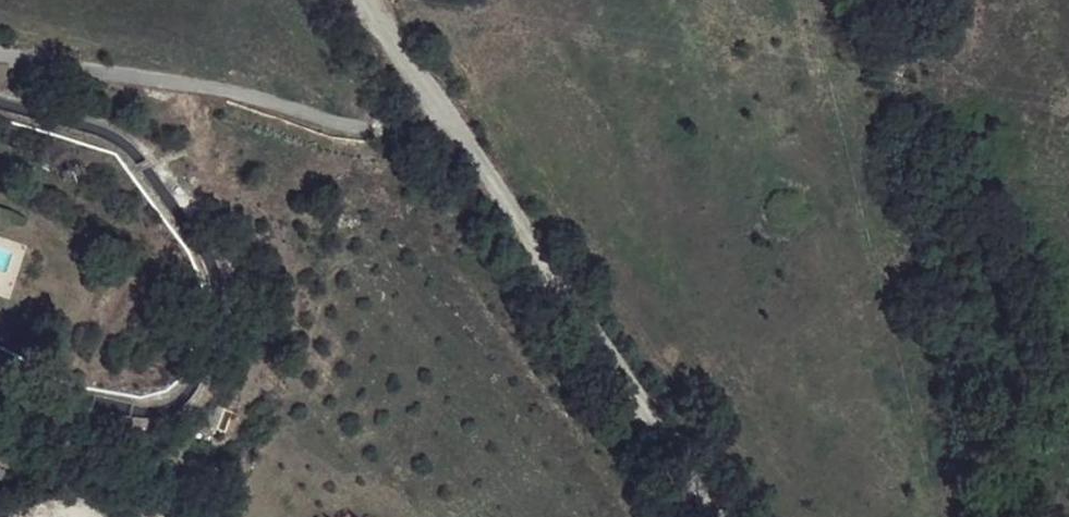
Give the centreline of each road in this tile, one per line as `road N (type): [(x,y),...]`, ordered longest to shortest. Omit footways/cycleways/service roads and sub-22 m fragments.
road 1 (residential): [(717,516),(370,0)]

